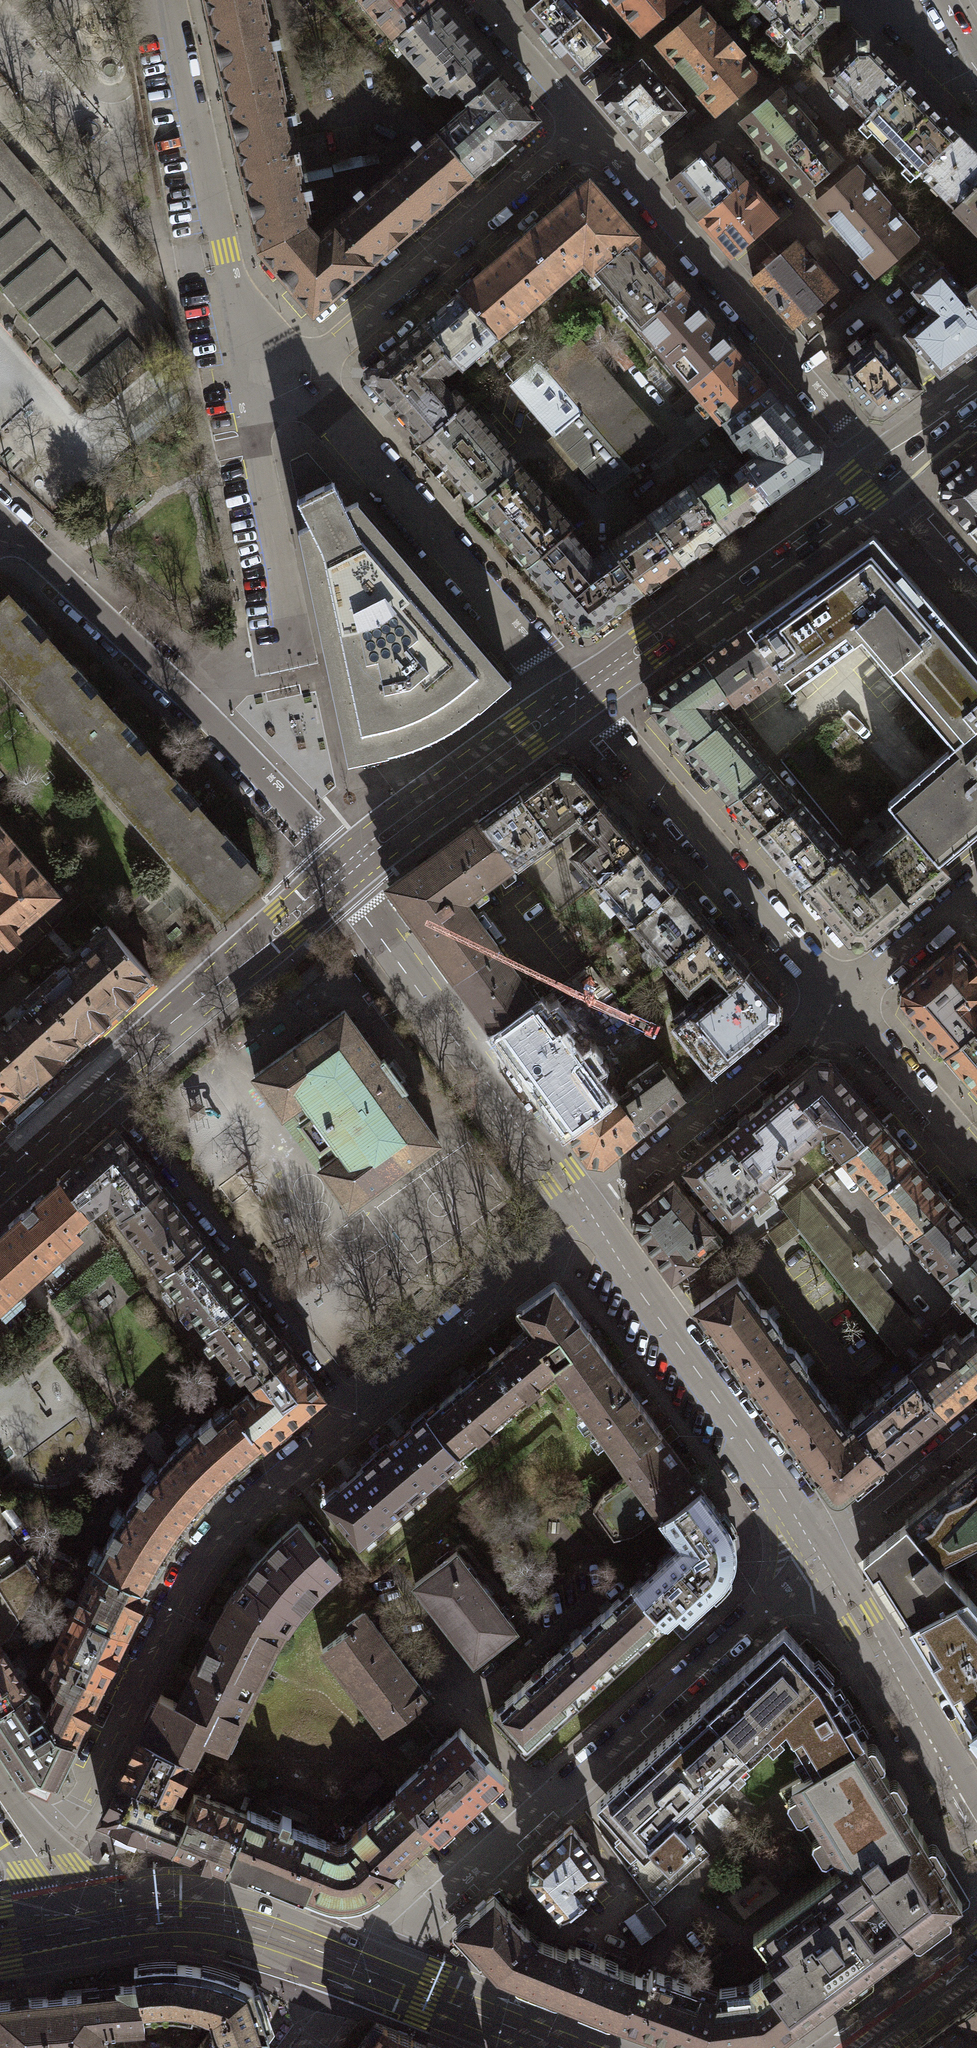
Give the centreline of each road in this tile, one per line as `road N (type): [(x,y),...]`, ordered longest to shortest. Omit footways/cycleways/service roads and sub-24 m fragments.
road 1 (residential): [(361,1968),(816,1555)]
road 2 (residential): [(353,1406),(215,1529),(187,1568),(81,1802),(60,1824),(27,1837)]
road 3 (residential): [(11,533),(267,781),(340,876)]
road 4 (residential): [(586,130),(879,474)]
road 5 (residential): [(577,697),(298,377)]
road 6 (tertiary): [(584,1212),(340,876)]
road 7 (tertiary): [(816,1555),(584,1212)]
road 8 (residential): [(101,1083),(353,1406)]
road 9 (residential): [(836,999),(577,697)]
road 10 (residential): [(586,130),(298,377)]
road 11 (residential): [(239,371),(161,0)]
road 12 (tertiary): [(577,697),(879,474)]
road 13 (residential): [(836,999),(584,1212)]
road 14 (tertiary): [(101,1083),(340,876)]
road 15 (residential): [(584,1212),(353,1406)]
road 16 (secondary): [(361,1968),(203,1918),(70,1931)]
road 17 (tertiary): [(340,876),(577,697)]
road 18 (residential): [(289,650),(239,371)]
road 19 (residential): [(976,1164),(836,999)]
road 20 (secondary): [(562,2047),(361,1968)]
road 21 (residential): [(816,1555),(976,1421)]
road 22 (tertiary): [(976,1814),(882,1654)]
road 23 (residential): [(976,881),(836,999)]
road 24 (secondary): [(976,1945),(838,2047)]
road 25 (residential): [(475,0),(586,130)]
road 26 (residential): [(976,591),(879,474)]
road 27 (tertiary): [(0,1173),(101,1083)]
road 28 (tertiary): [(879,474),(976,402)]

